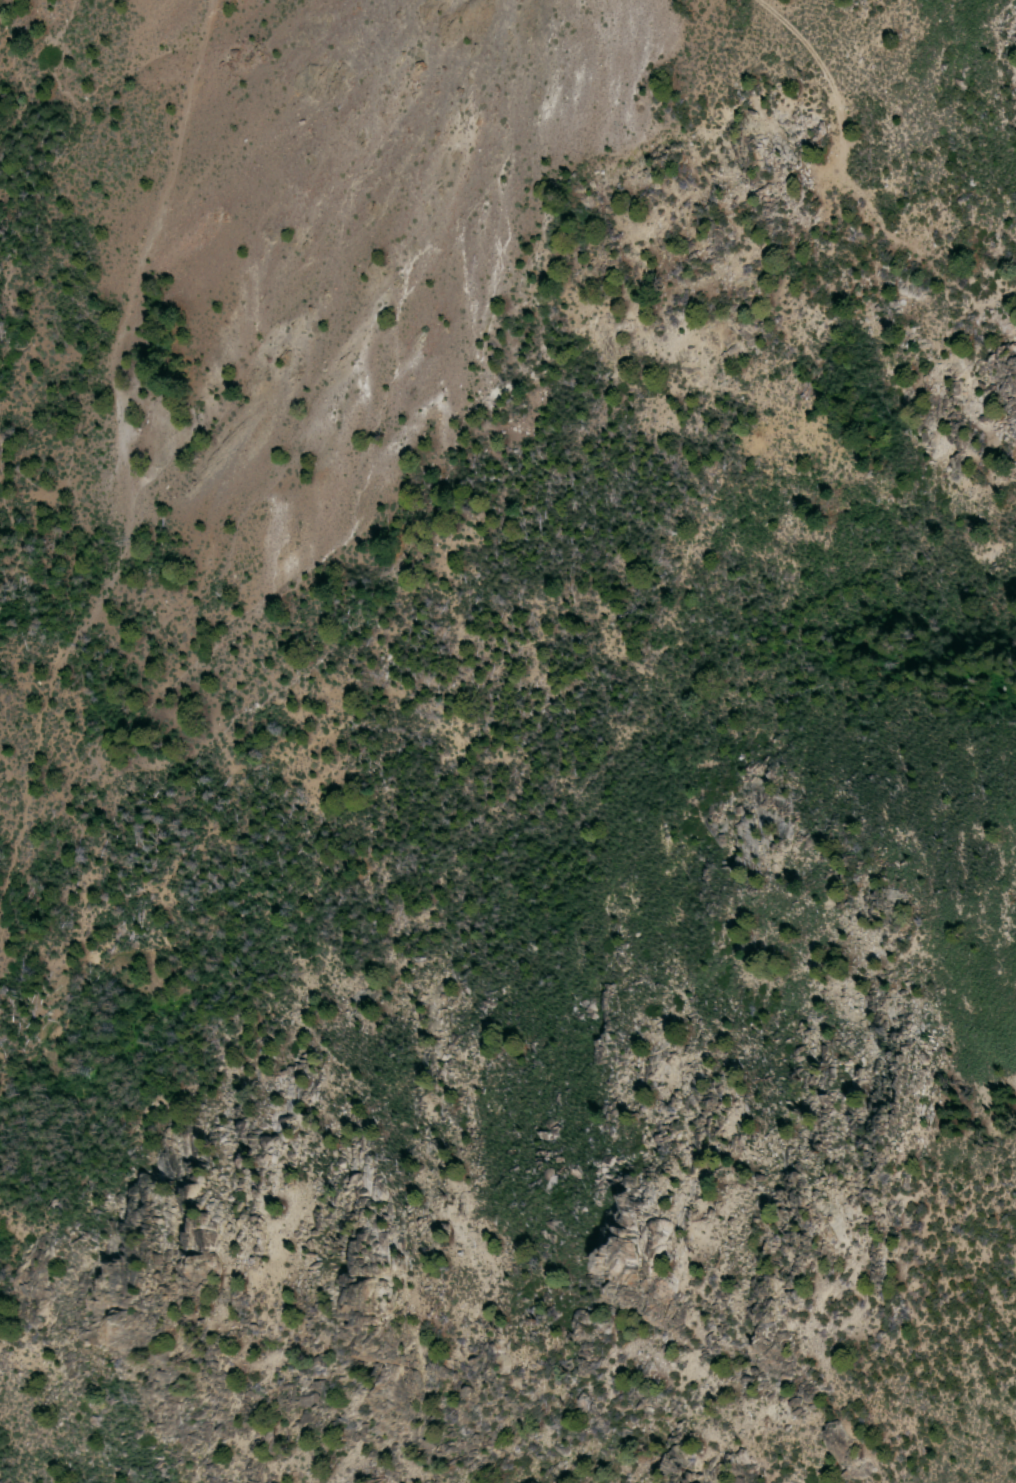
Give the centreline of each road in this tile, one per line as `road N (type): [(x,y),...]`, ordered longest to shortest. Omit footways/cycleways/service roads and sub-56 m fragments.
road 1 (track): [(216,0),(169,174),(113,328),(126,459),(123,542),(72,613),(0,944)]
road 2 (track): [(755,0),(826,73),(841,134),(832,177)]

